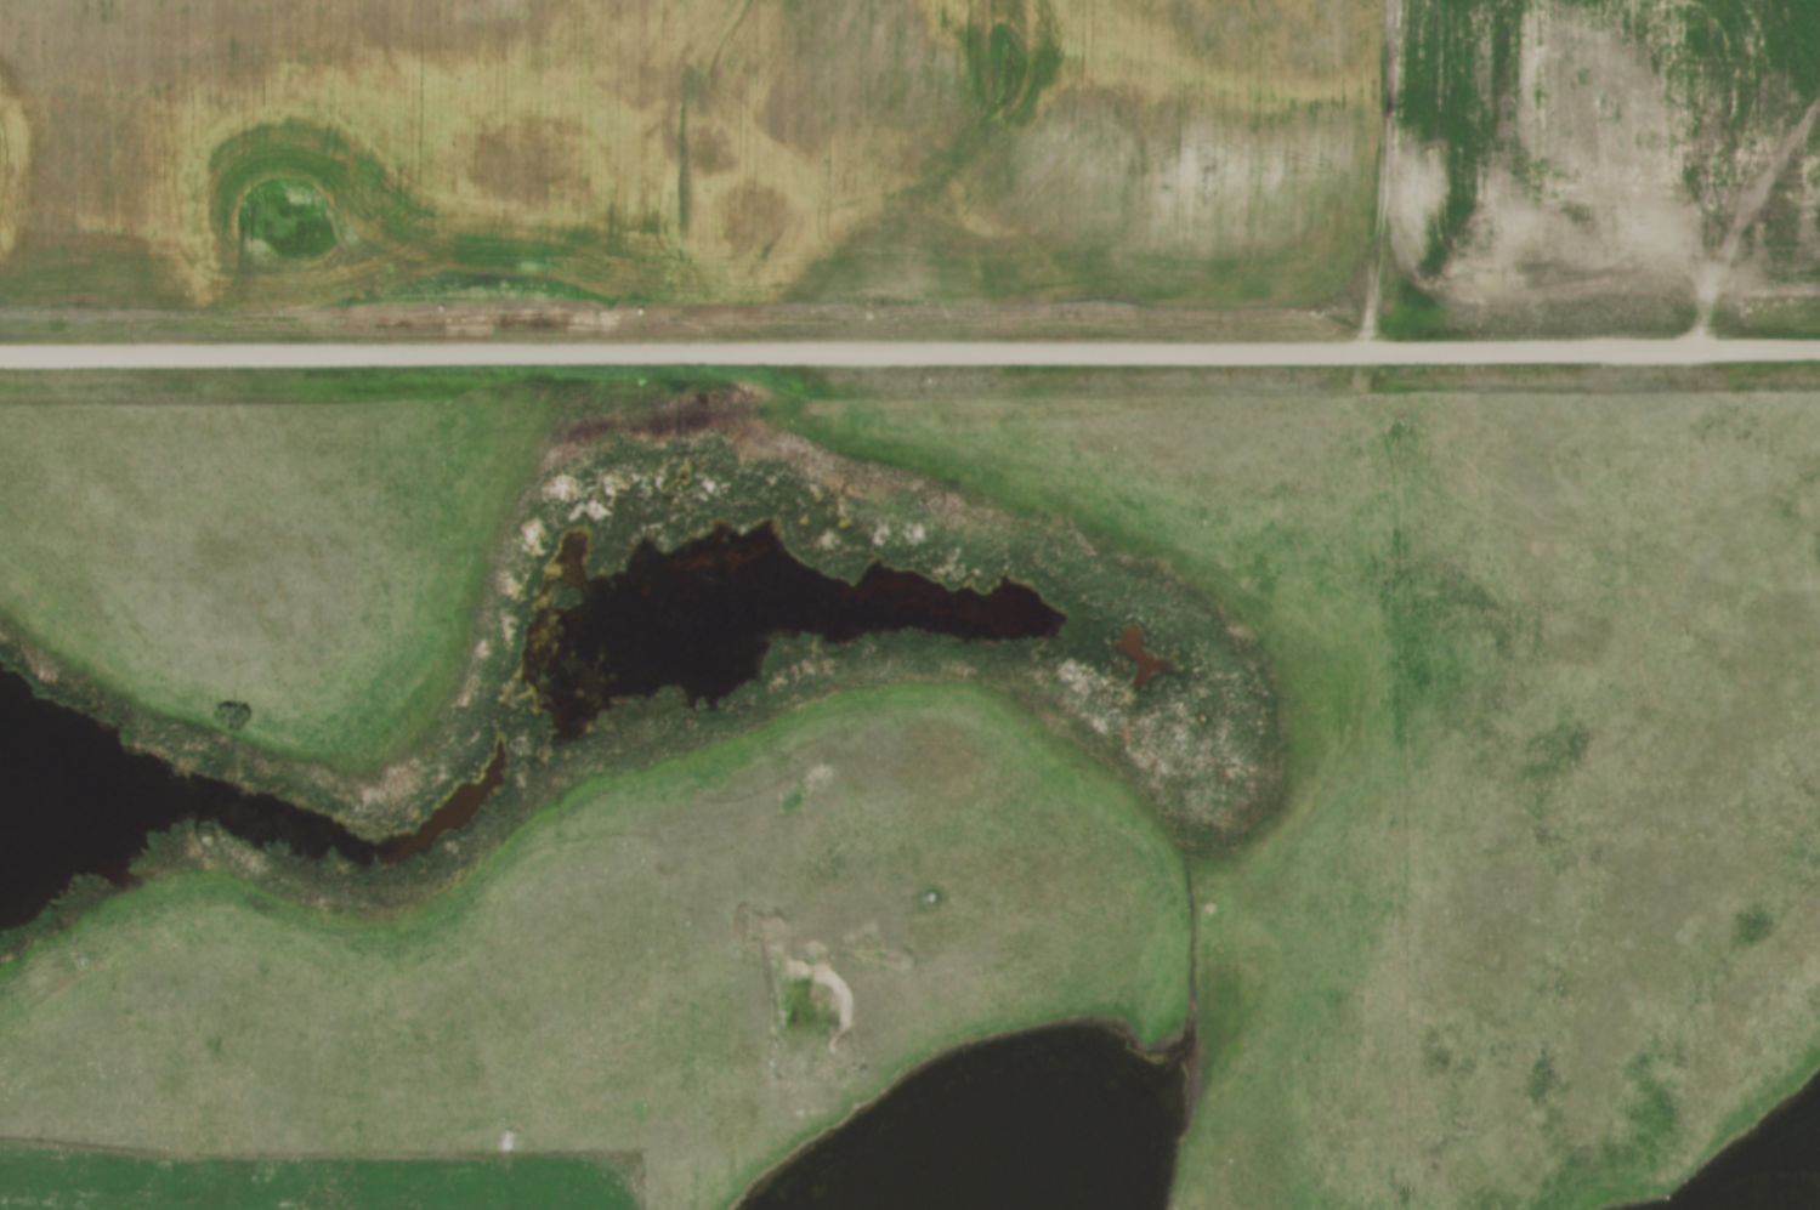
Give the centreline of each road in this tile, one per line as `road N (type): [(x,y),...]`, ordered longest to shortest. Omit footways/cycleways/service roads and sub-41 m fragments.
road 1 (residential): [(1819,352),(0,357)]
road 2 (track): [(1421,353),(1425,0)]

